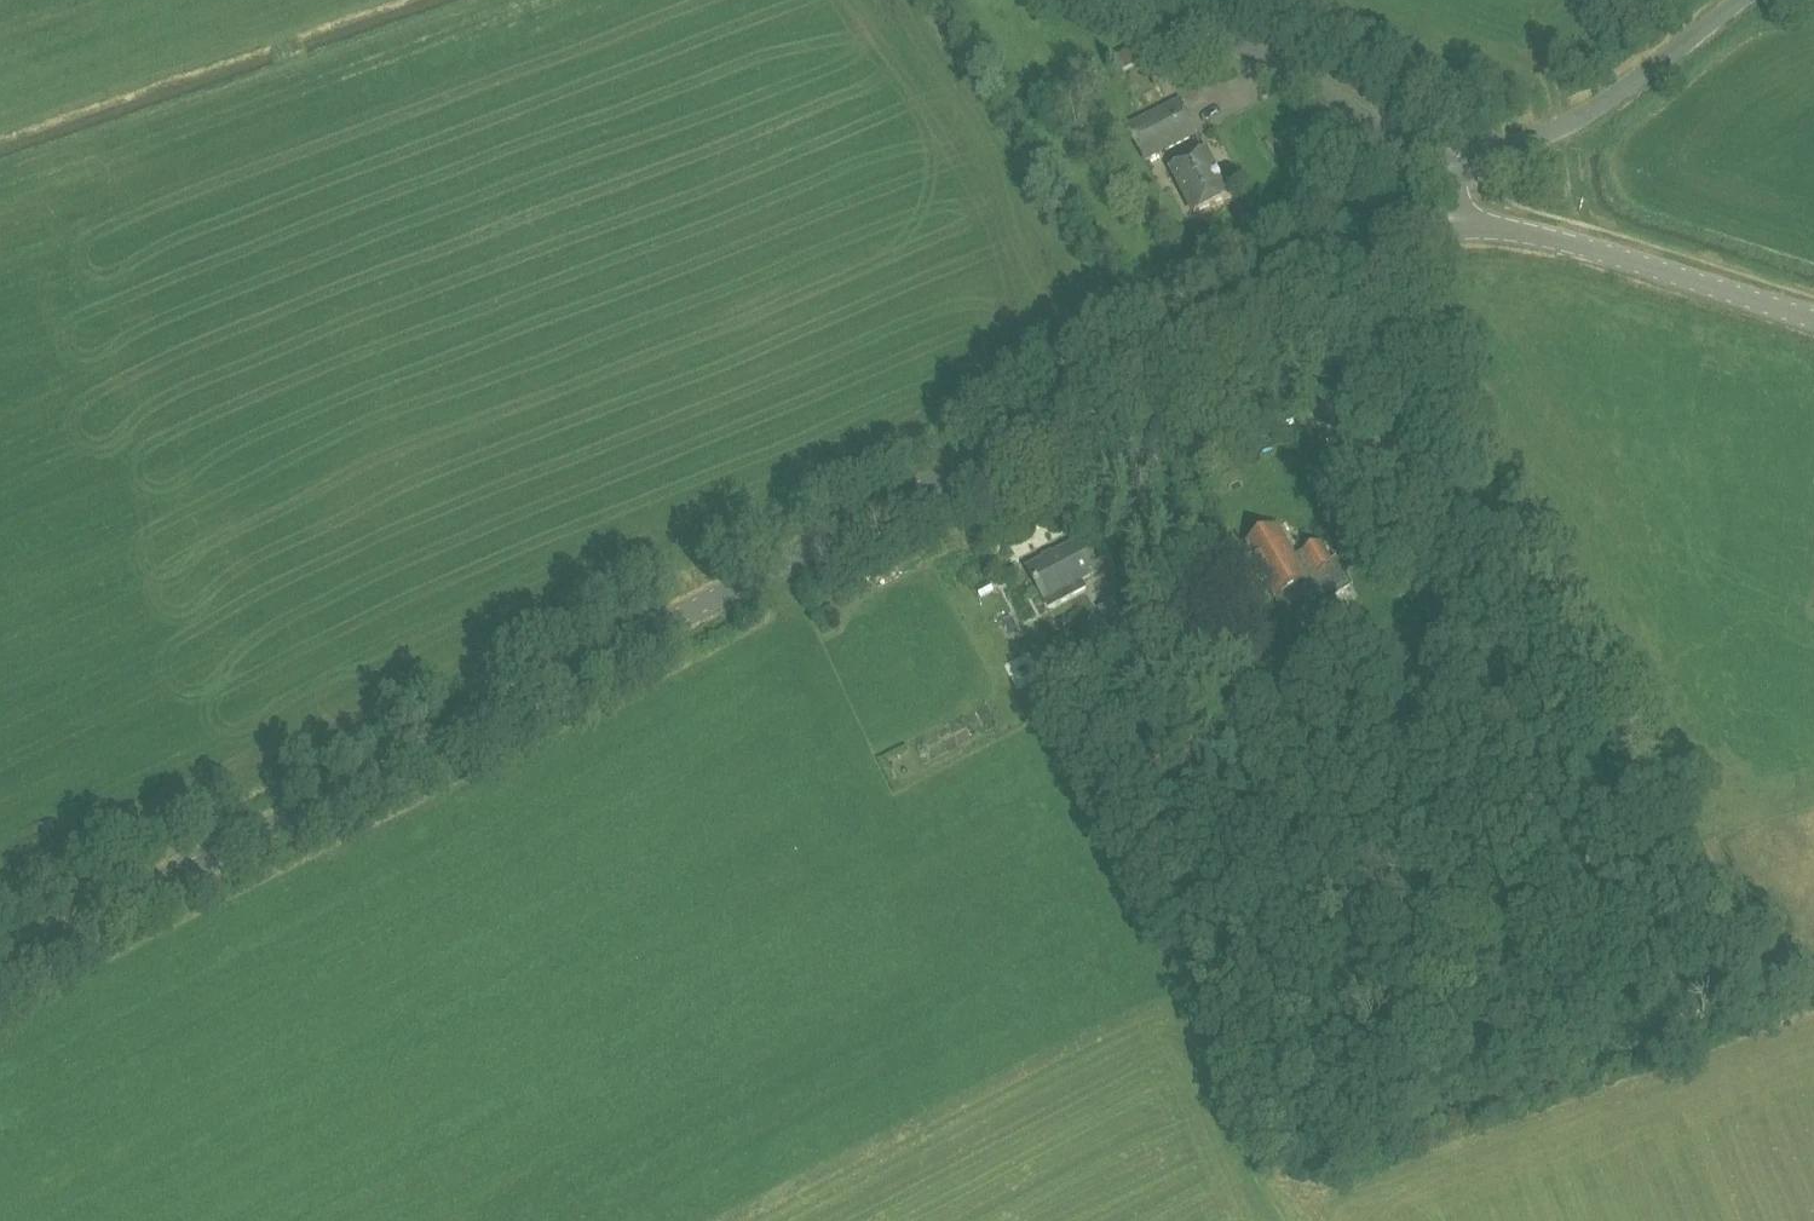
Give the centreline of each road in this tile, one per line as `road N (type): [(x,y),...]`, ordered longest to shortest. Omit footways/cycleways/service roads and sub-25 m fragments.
road 1 (tertiary): [(0,967),(1384,247),(1454,228)]
road 2 (tertiary): [(1813,322),(1577,245),(1454,228)]
road 3 (unclassified): [(1443,172),(1309,82),(1142,0)]
road 4 (unclassified): [(1443,172),(1566,127),(1736,0)]

